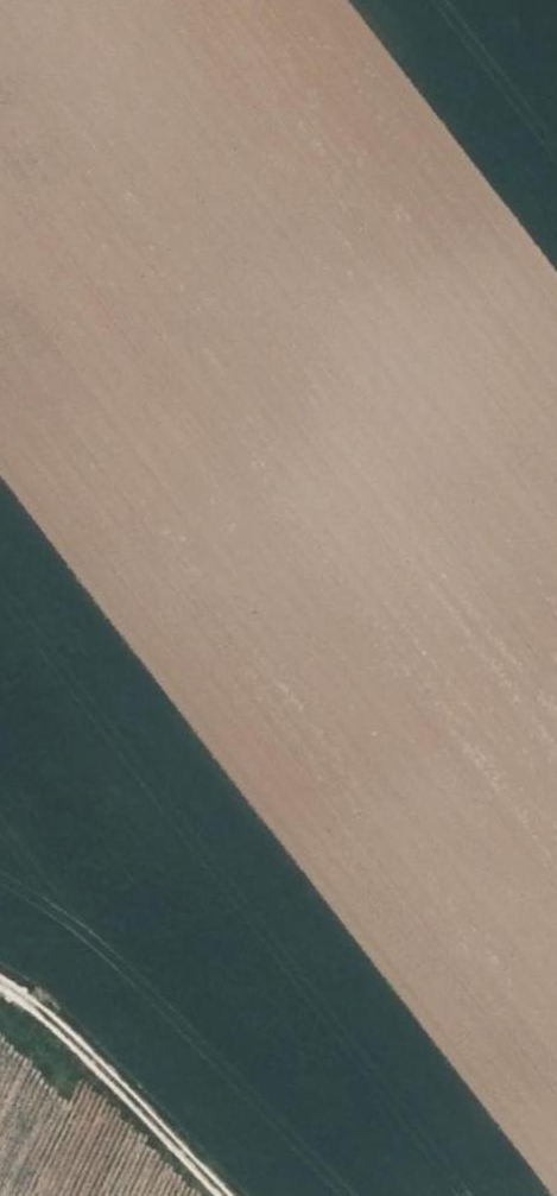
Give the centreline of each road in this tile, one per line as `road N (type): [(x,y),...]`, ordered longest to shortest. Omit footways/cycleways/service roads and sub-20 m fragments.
road 1 (track): [(228,1195),(72,1027),(0,975)]

